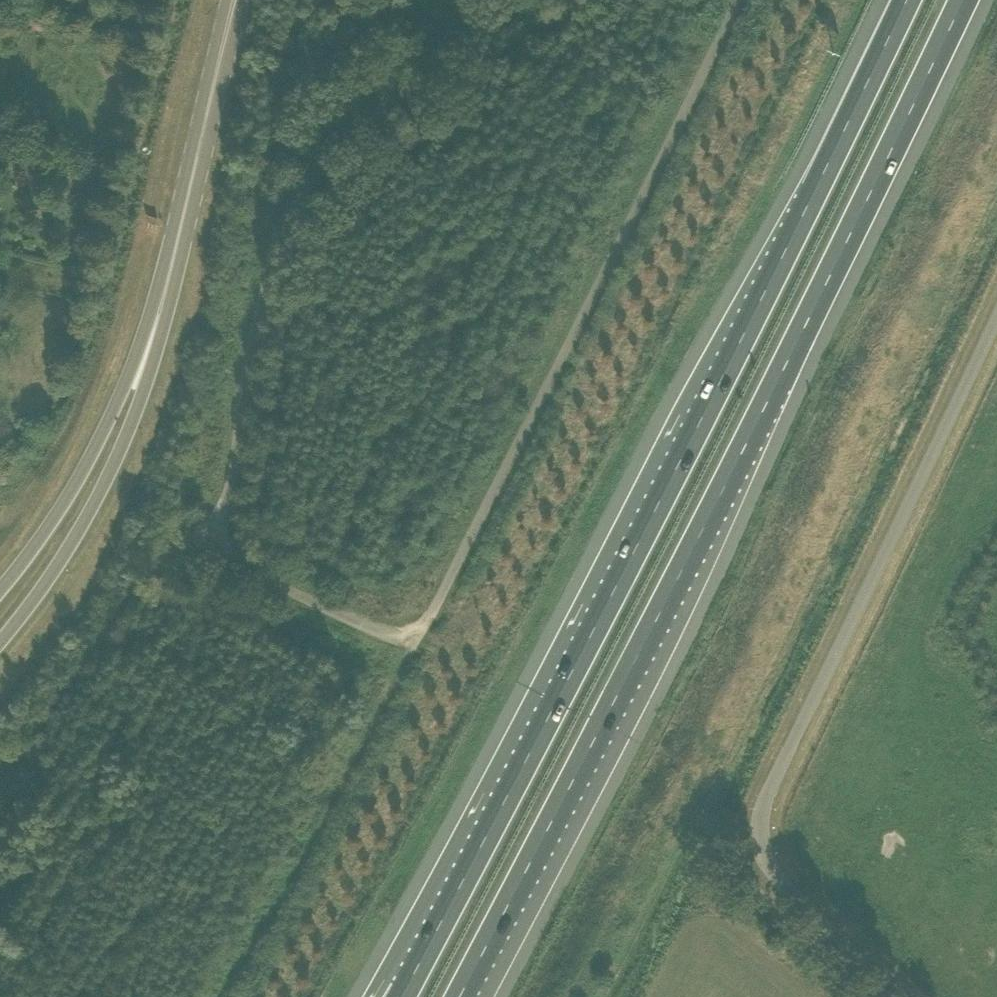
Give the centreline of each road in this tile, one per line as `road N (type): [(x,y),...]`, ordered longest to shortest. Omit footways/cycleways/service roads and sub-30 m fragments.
road 1 (motorway): [(459,996),(969,0)]
road 2 (motorway): [(903,0),(820,183),(407,984)]
road 3 (unclassified): [(734,0),(415,651),(212,545)]
road 4 (unclassified): [(901,996),(784,884),(761,850),(764,801),(996,319)]
road 5 (unclassified): [(212,545),(236,470),(242,401),(276,249),(302,191),(349,137),(511,0)]
road 6 (track): [(415,651),(226,996)]
road 7 (secondary): [(0,642),(95,504),(145,379),(163,299)]
road 8 (secondary): [(163,299),(72,495),(0,589)]
road 9 (secondary): [(163,299),(236,0)]

